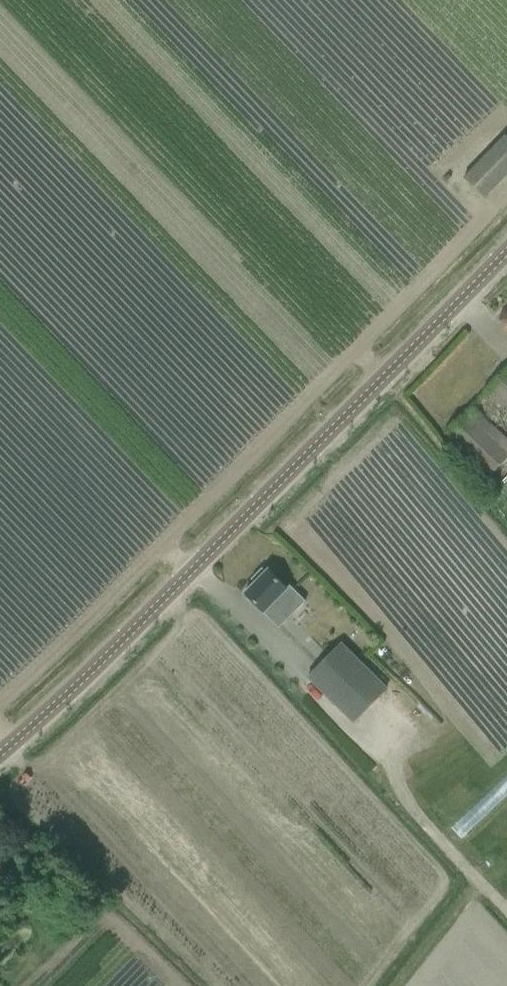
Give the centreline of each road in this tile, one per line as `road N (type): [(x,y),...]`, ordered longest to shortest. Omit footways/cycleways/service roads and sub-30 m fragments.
road 1 (unclassified): [(0,758),(506,254)]

